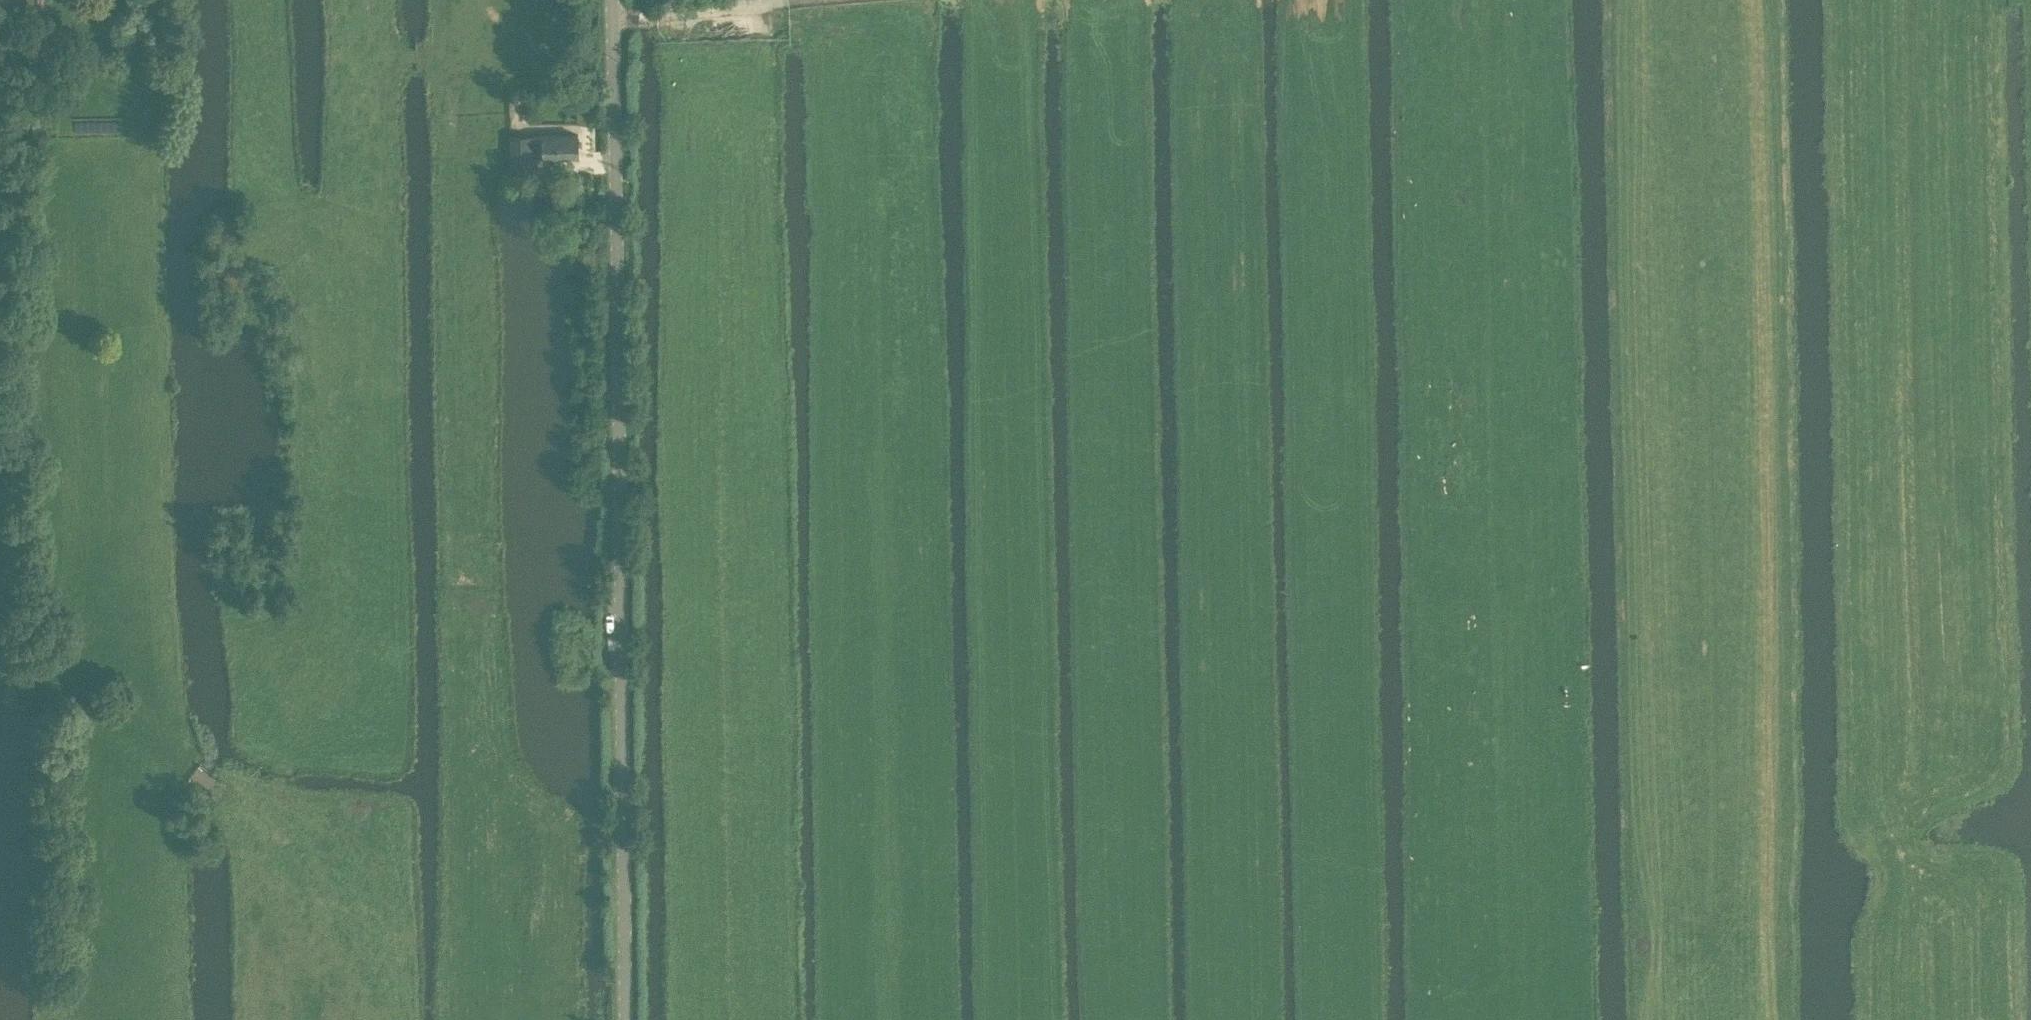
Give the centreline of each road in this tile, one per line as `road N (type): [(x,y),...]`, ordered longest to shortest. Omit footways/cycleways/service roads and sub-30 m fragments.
road 1 (unclassified): [(626,1019),(610,0)]
road 2 (track): [(611,19),(782,0)]

